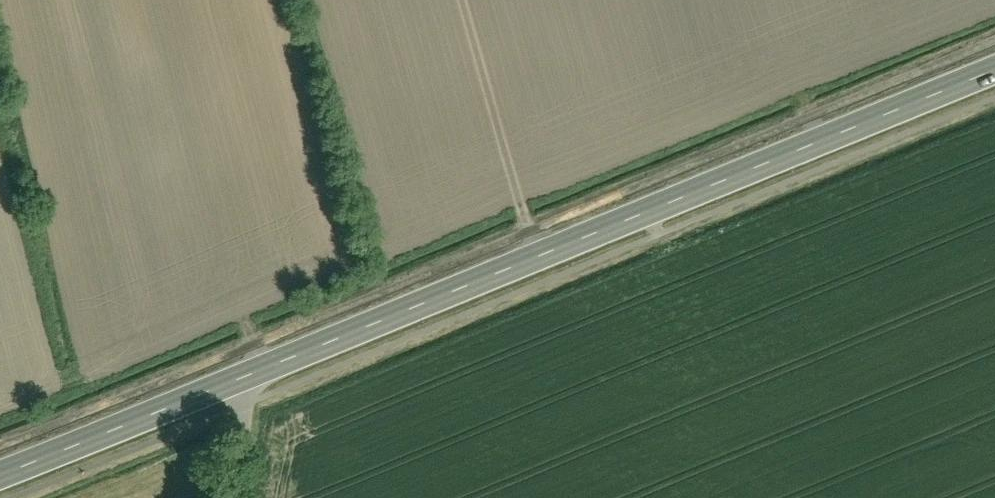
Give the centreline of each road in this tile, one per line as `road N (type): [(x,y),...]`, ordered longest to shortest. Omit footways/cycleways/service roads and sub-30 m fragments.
road 1 (secondary): [(994,74),(0,478)]
road 2 (track): [(541,261),(466,0)]

